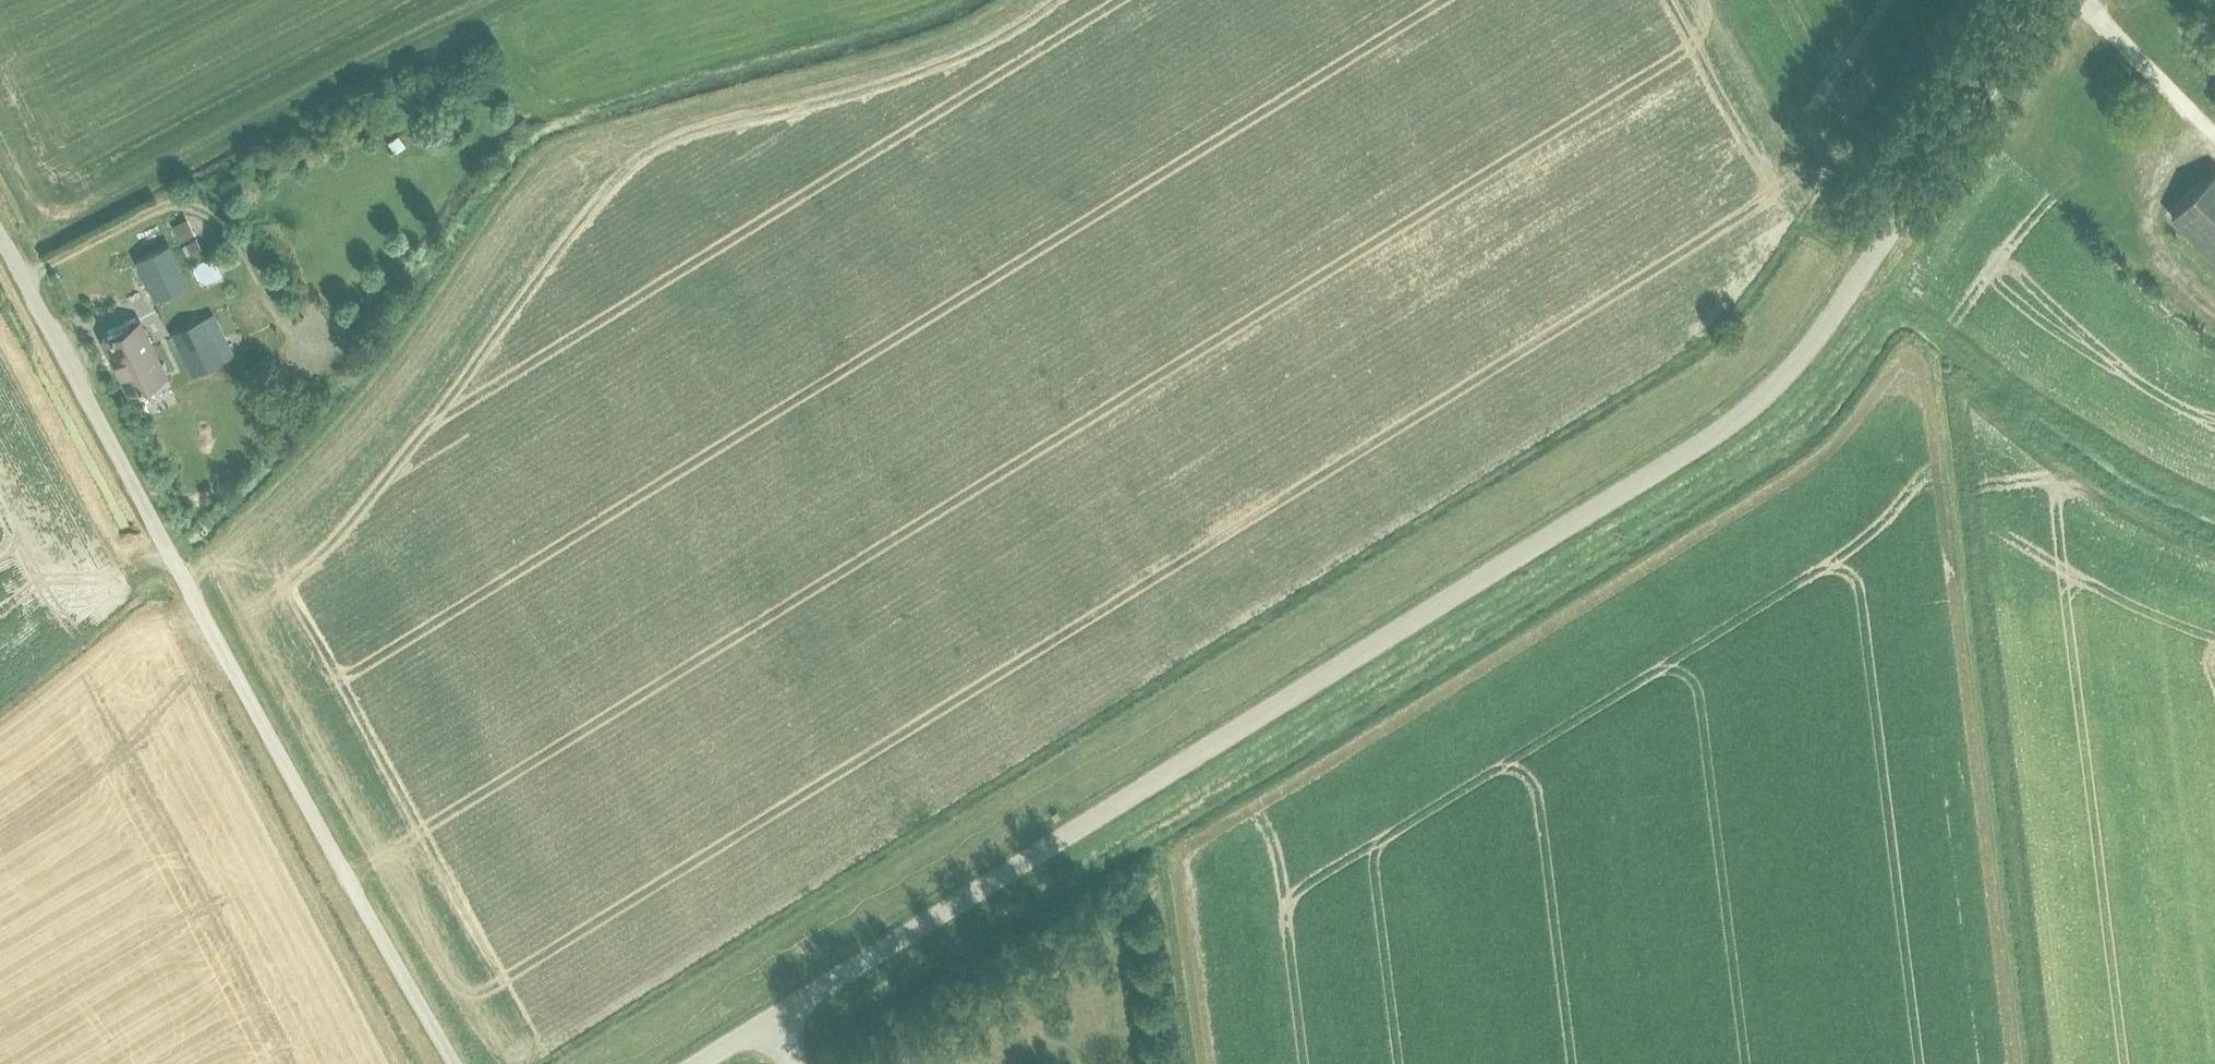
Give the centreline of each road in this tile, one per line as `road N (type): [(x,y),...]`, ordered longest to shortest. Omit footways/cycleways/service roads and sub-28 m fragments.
road 1 (unclassified): [(696,1063),(1750,408),(1820,332),(2048,0)]
road 2 (unclassified): [(457,1063),(149,534),(0,252)]

